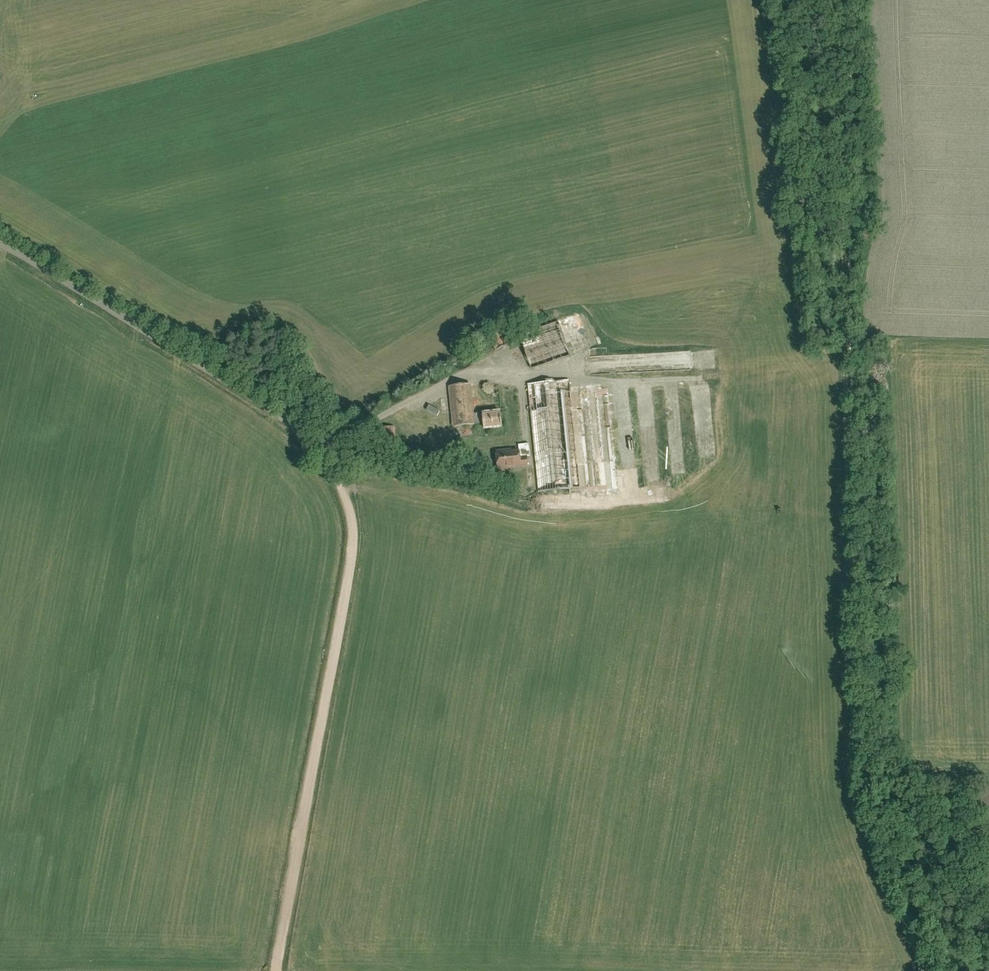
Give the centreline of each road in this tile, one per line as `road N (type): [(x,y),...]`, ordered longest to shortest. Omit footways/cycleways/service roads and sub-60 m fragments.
road 1 (track): [(923,970),(865,809),(852,733),(843,0)]
road 2 (track): [(279,970),(352,549),(348,503),(326,454)]
road 3 (unclassified): [(326,454),(0,243)]

